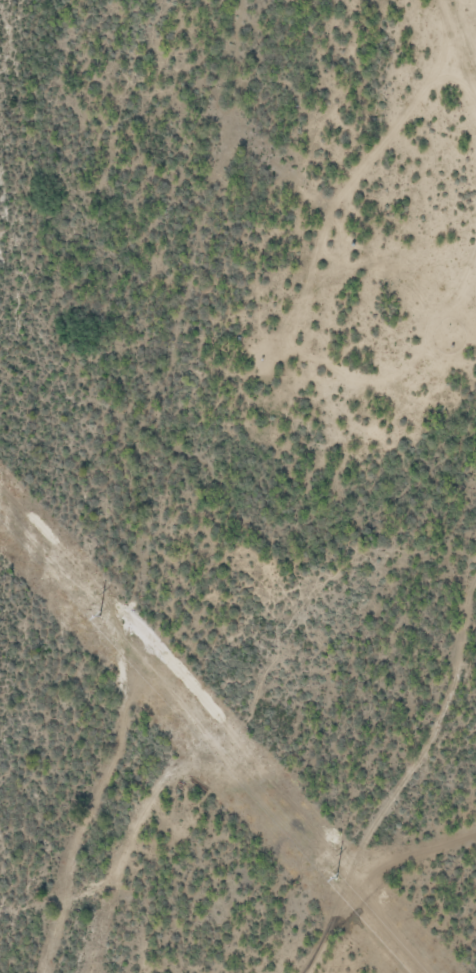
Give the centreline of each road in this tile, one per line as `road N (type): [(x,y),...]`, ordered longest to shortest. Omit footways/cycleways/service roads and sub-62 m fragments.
road 1 (residential): [(312,972),(434,731),(466,652),(475,587)]

